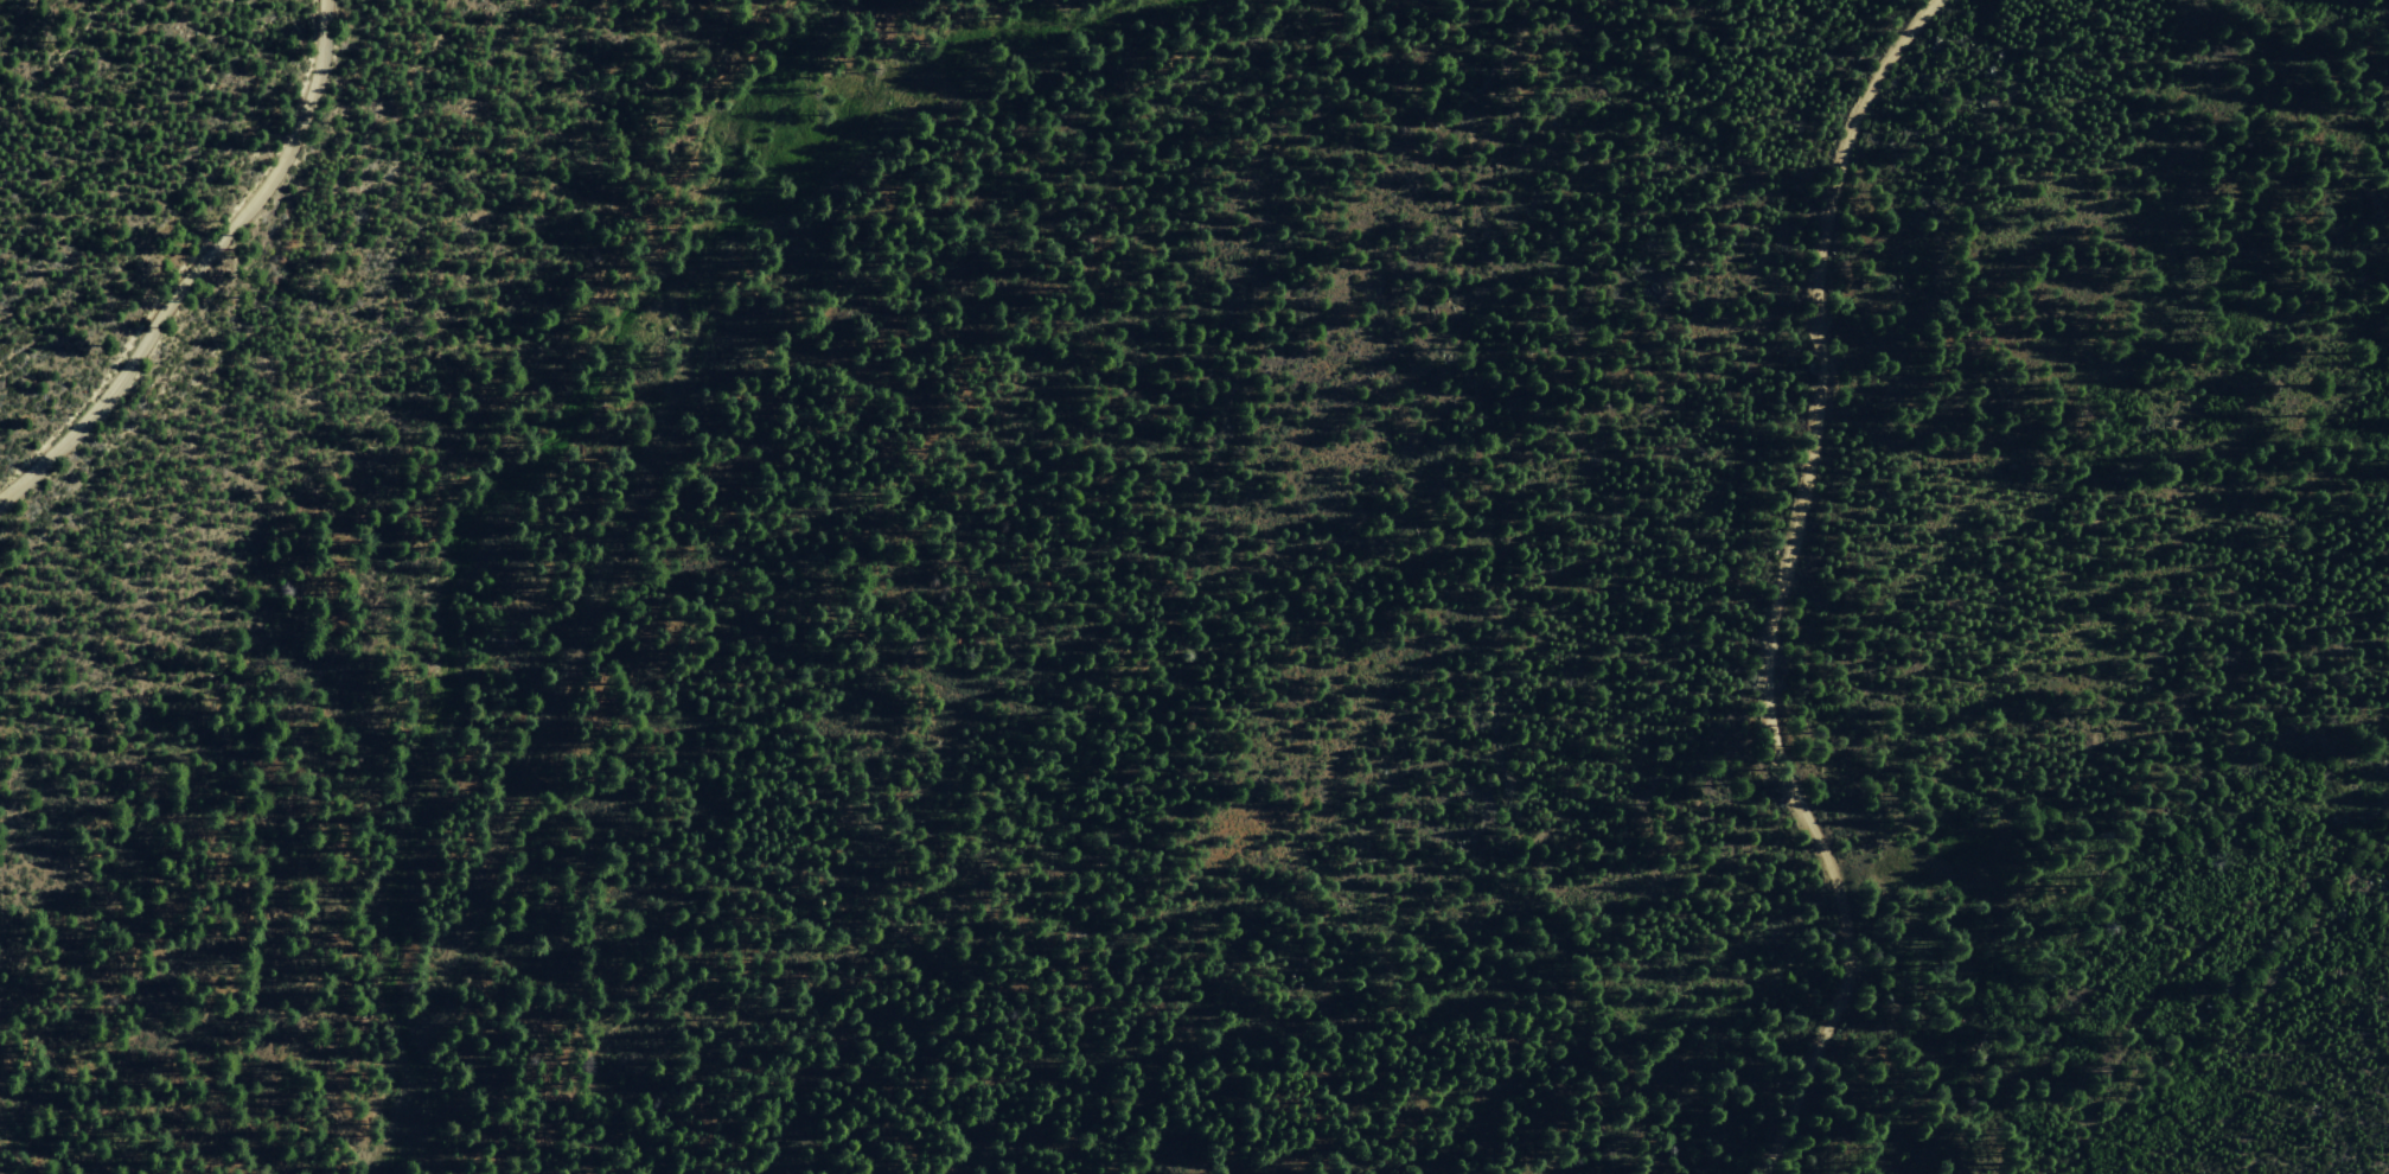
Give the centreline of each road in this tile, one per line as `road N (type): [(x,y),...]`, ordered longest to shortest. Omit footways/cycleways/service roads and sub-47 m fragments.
road 1 (track): [(1762,1173),(1838,1013),(1848,953),(1837,882),(1789,781),(1769,707),(1774,621),(1818,425),(1823,228),(1863,104),(1880,70),(1941,0)]
road 2 (residential): [(330,0),(319,84),(269,190),(106,401),(0,496)]

